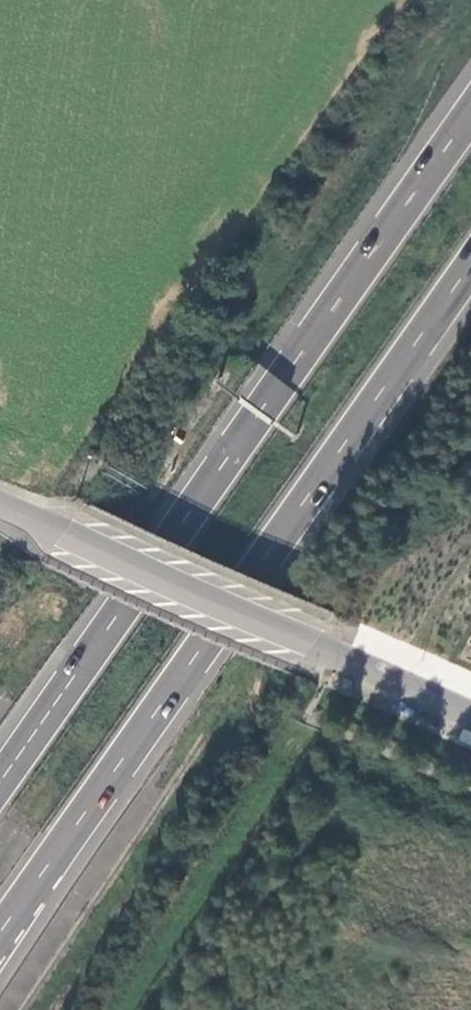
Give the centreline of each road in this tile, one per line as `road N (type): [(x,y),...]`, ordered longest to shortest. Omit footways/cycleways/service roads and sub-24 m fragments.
road 1 (trunk): [(470,109),(0,780)]
road 2 (trunk): [(0,933),(470,270)]
road 3 (tertiary): [(470,714),(0,508)]

